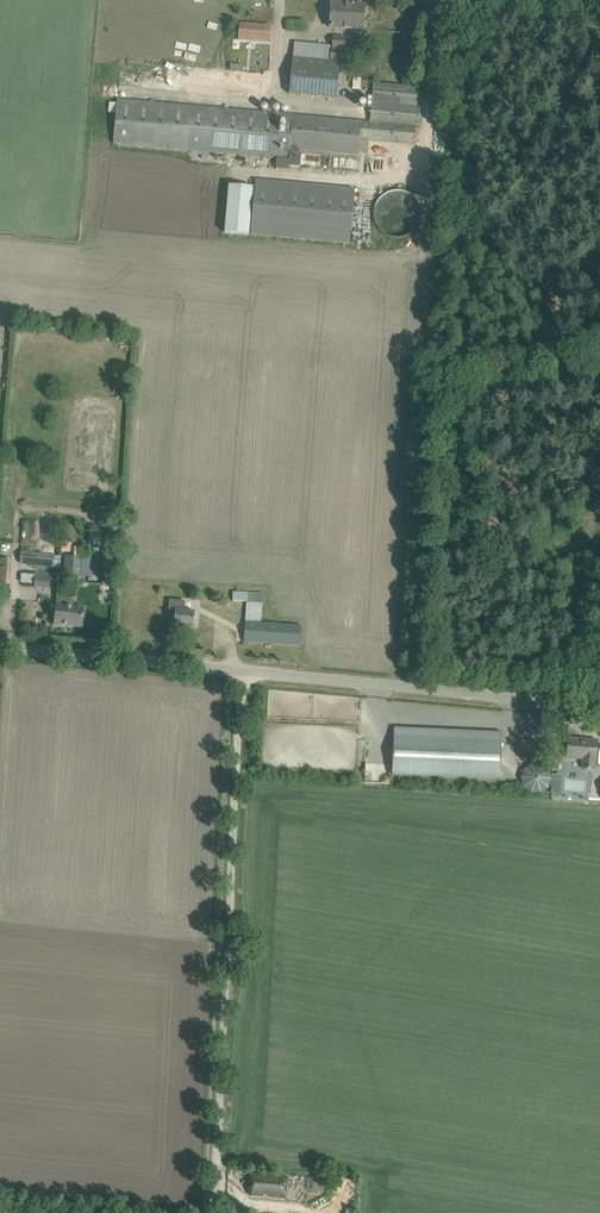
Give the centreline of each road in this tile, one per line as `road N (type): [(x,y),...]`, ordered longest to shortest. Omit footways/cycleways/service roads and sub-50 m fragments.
road 1 (unclassified): [(599,703),(0,647)]

